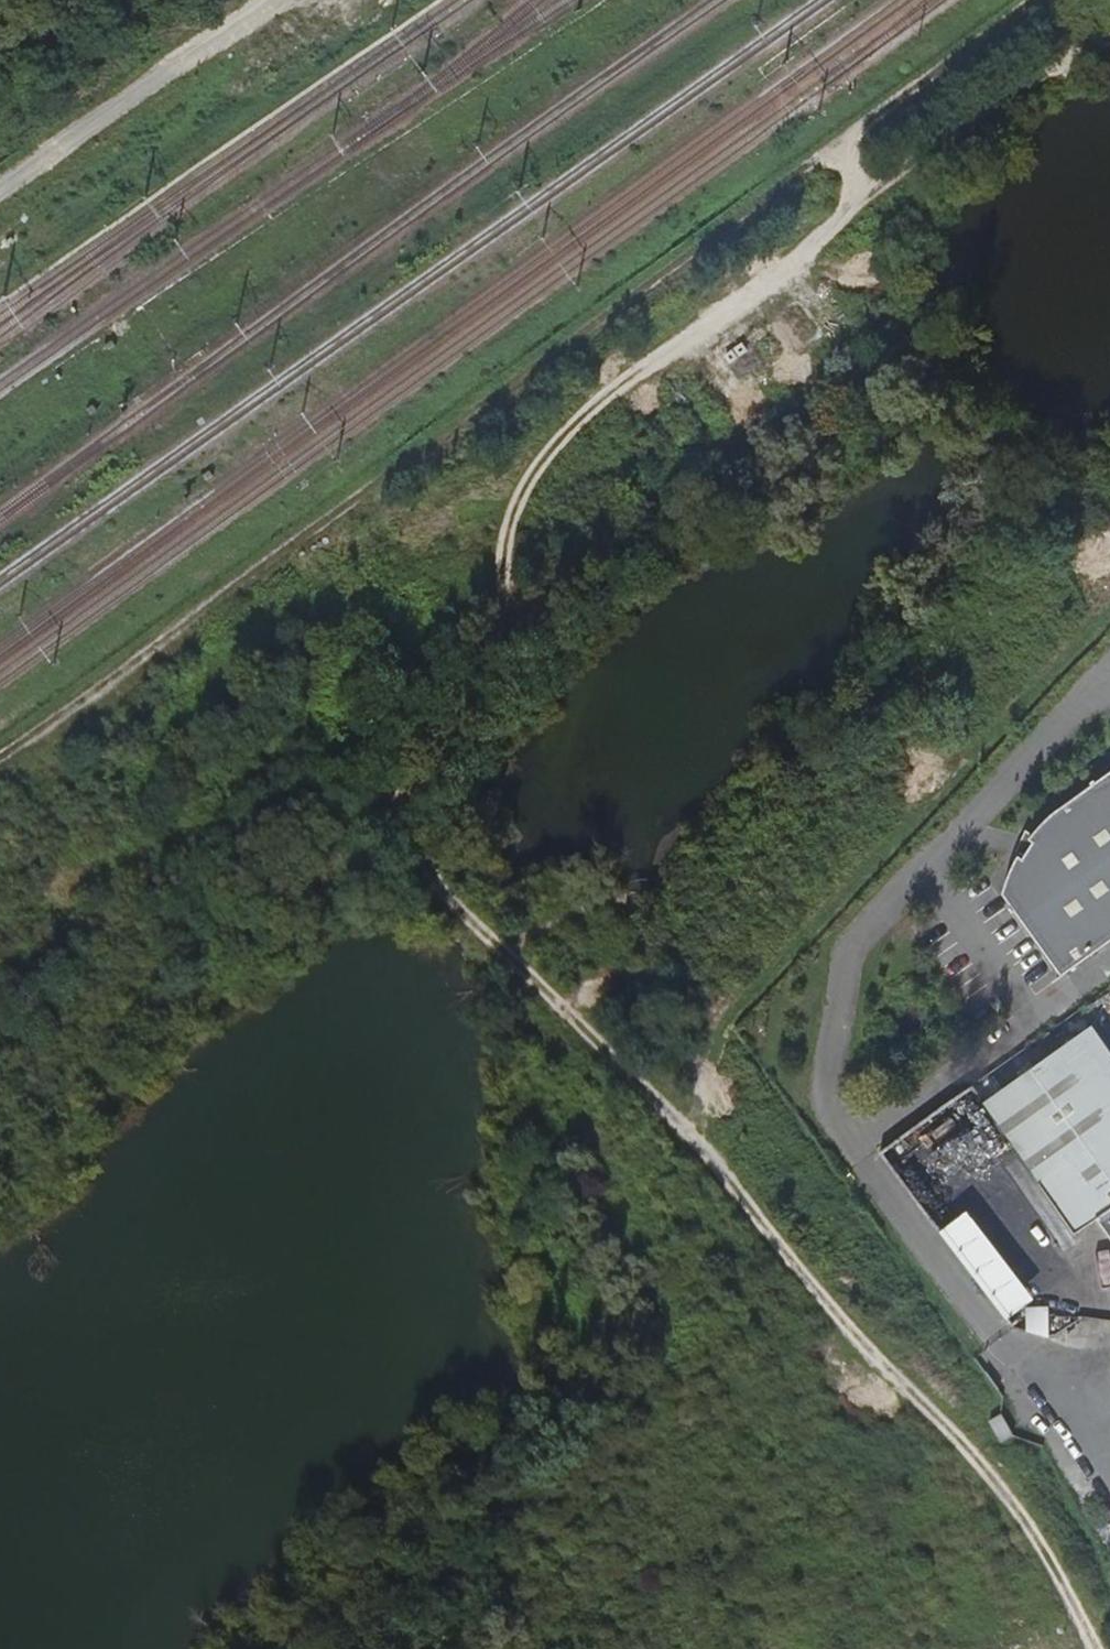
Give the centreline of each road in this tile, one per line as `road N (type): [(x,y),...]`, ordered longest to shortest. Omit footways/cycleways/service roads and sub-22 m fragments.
road 1 (track): [(844,136),(863,183),(551,440),(421,814),(507,952),(713,1156),(863,1342),(998,1470)]
road 2 (track): [(998,1470),(1100,1648)]

